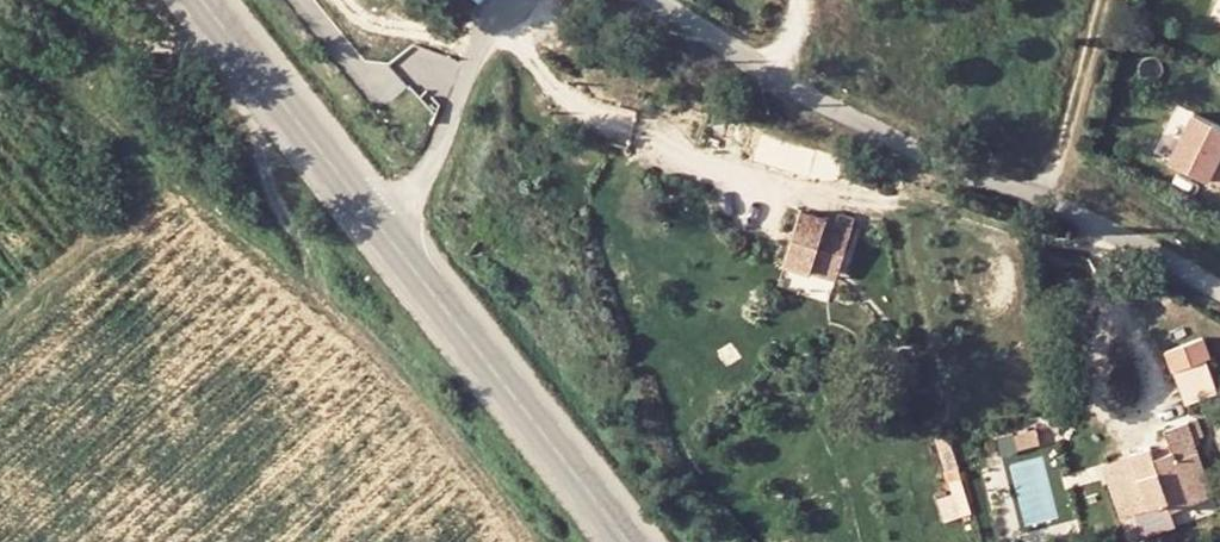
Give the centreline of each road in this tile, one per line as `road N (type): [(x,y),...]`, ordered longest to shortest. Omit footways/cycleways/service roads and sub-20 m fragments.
road 1 (unclassified): [(658,0),(817,101),(907,147),(1039,198),(1219,291)]
road 2 (tertiary): [(391,240),(627,541)]
road 3 (tertiary): [(203,0),(391,240)]
road 4 (unclassified): [(391,240),(473,71),(519,0)]

